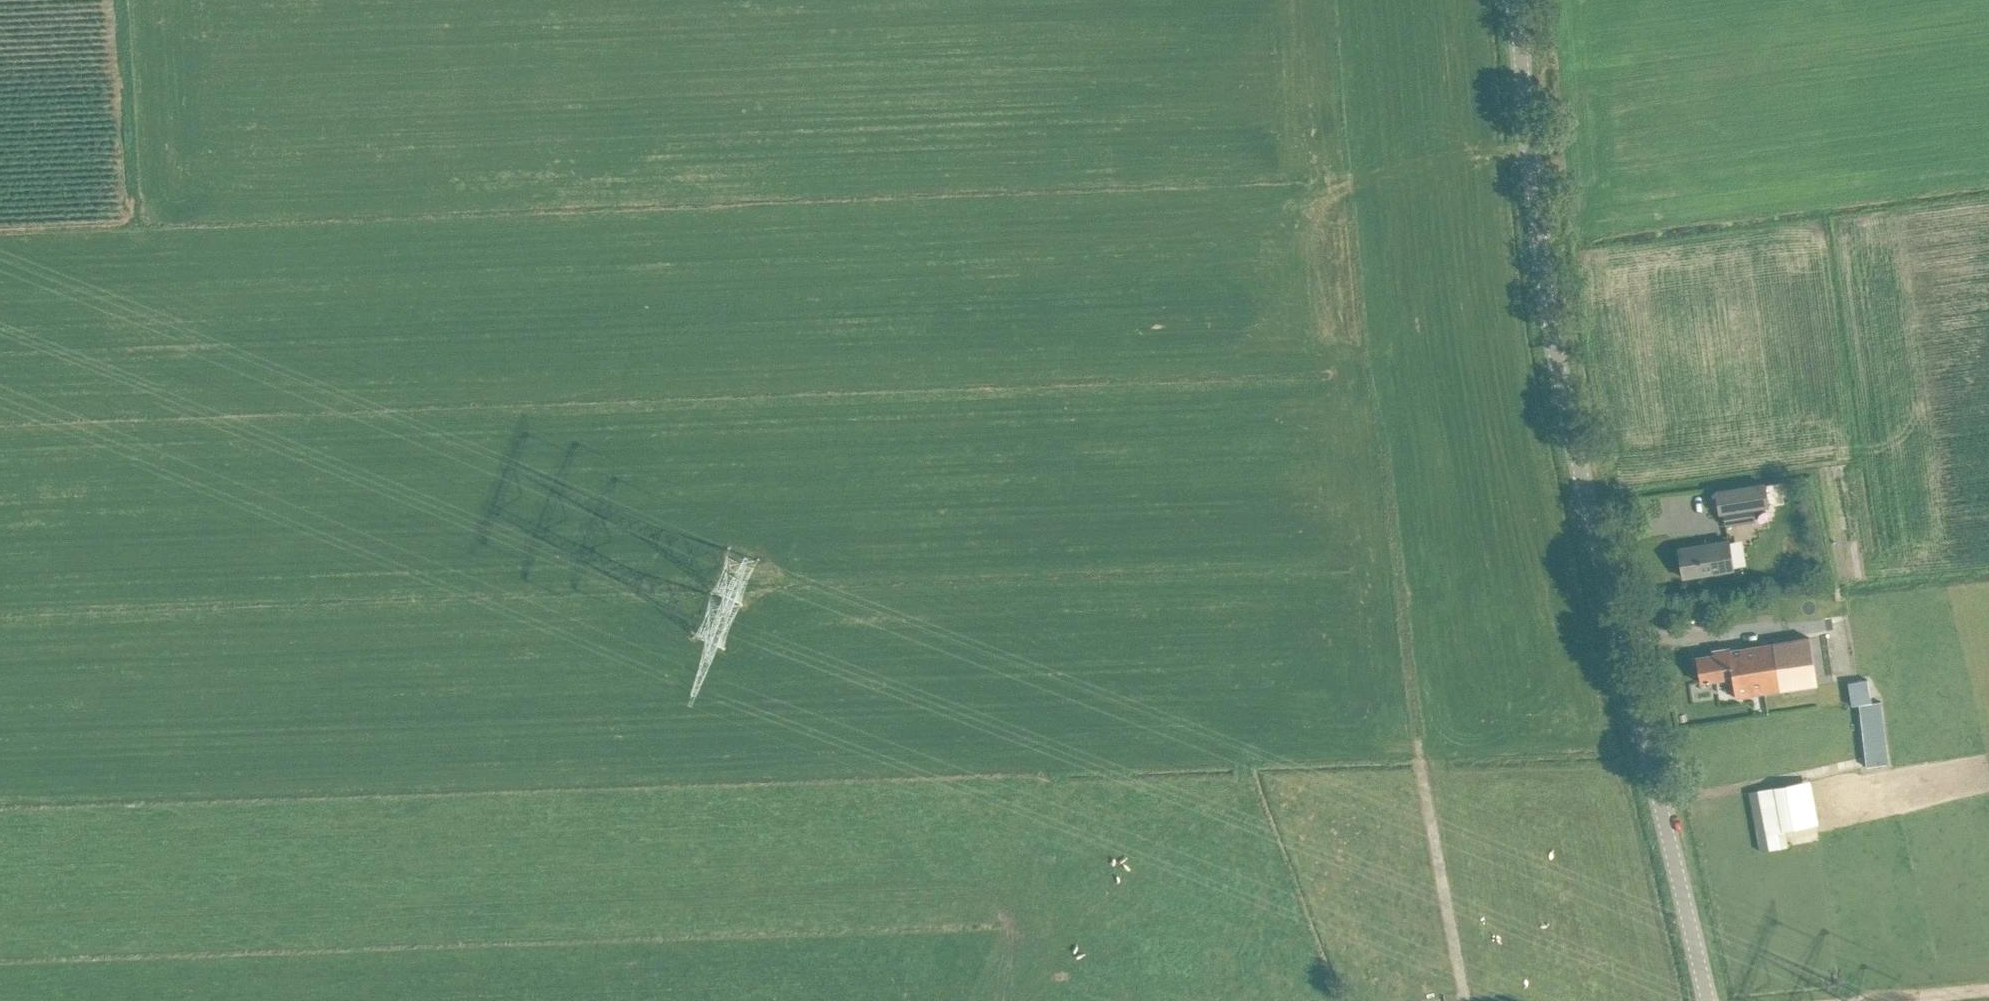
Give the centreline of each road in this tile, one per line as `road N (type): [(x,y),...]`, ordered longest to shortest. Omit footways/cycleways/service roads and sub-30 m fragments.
road 1 (unclassified): [(1704,1000),(1571,411),(1518,0)]
road 2 (track): [(1839,1000),(1988,985)]

